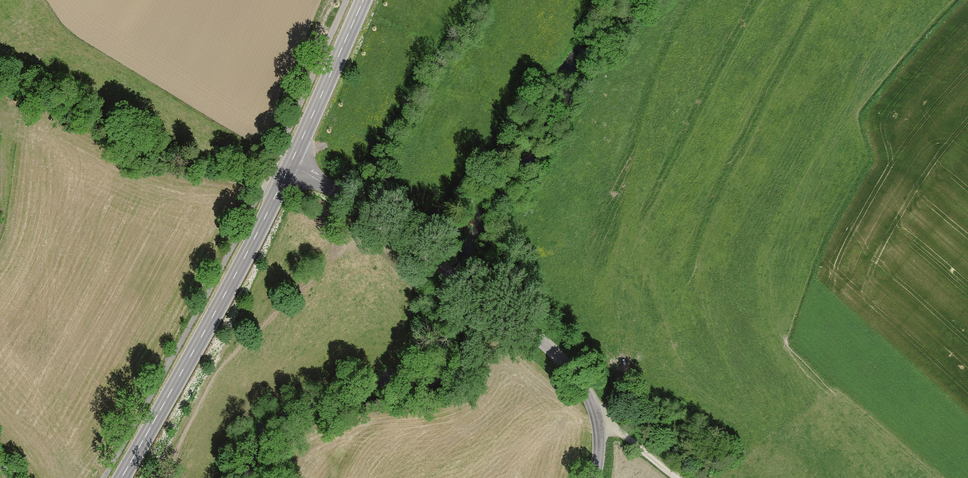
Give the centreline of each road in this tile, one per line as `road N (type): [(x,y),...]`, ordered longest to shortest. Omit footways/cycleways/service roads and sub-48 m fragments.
road 1 (tertiary): [(293,162),(558,353),(599,427),(596,477)]
road 2 (tertiary): [(122,477),(293,162)]
road 3 (tertiary): [(293,162),(364,0)]

